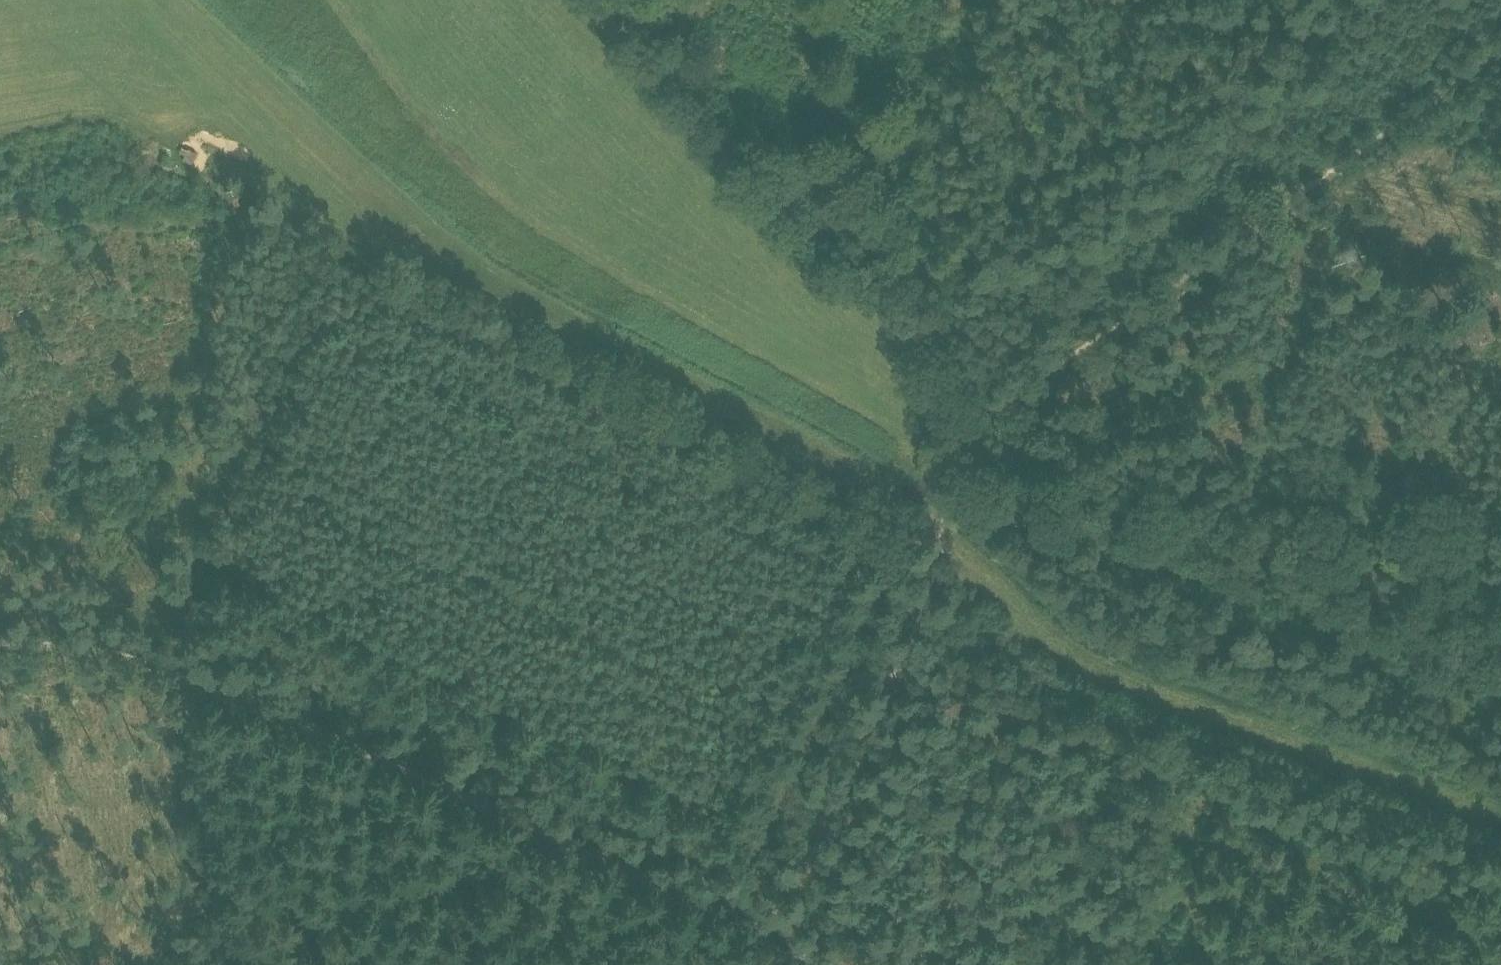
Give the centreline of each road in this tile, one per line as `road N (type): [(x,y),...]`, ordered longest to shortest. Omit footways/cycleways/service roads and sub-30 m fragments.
road 1 (track): [(183,675),(780,944)]
road 2 (track): [(0,652),(132,655),(183,675)]

